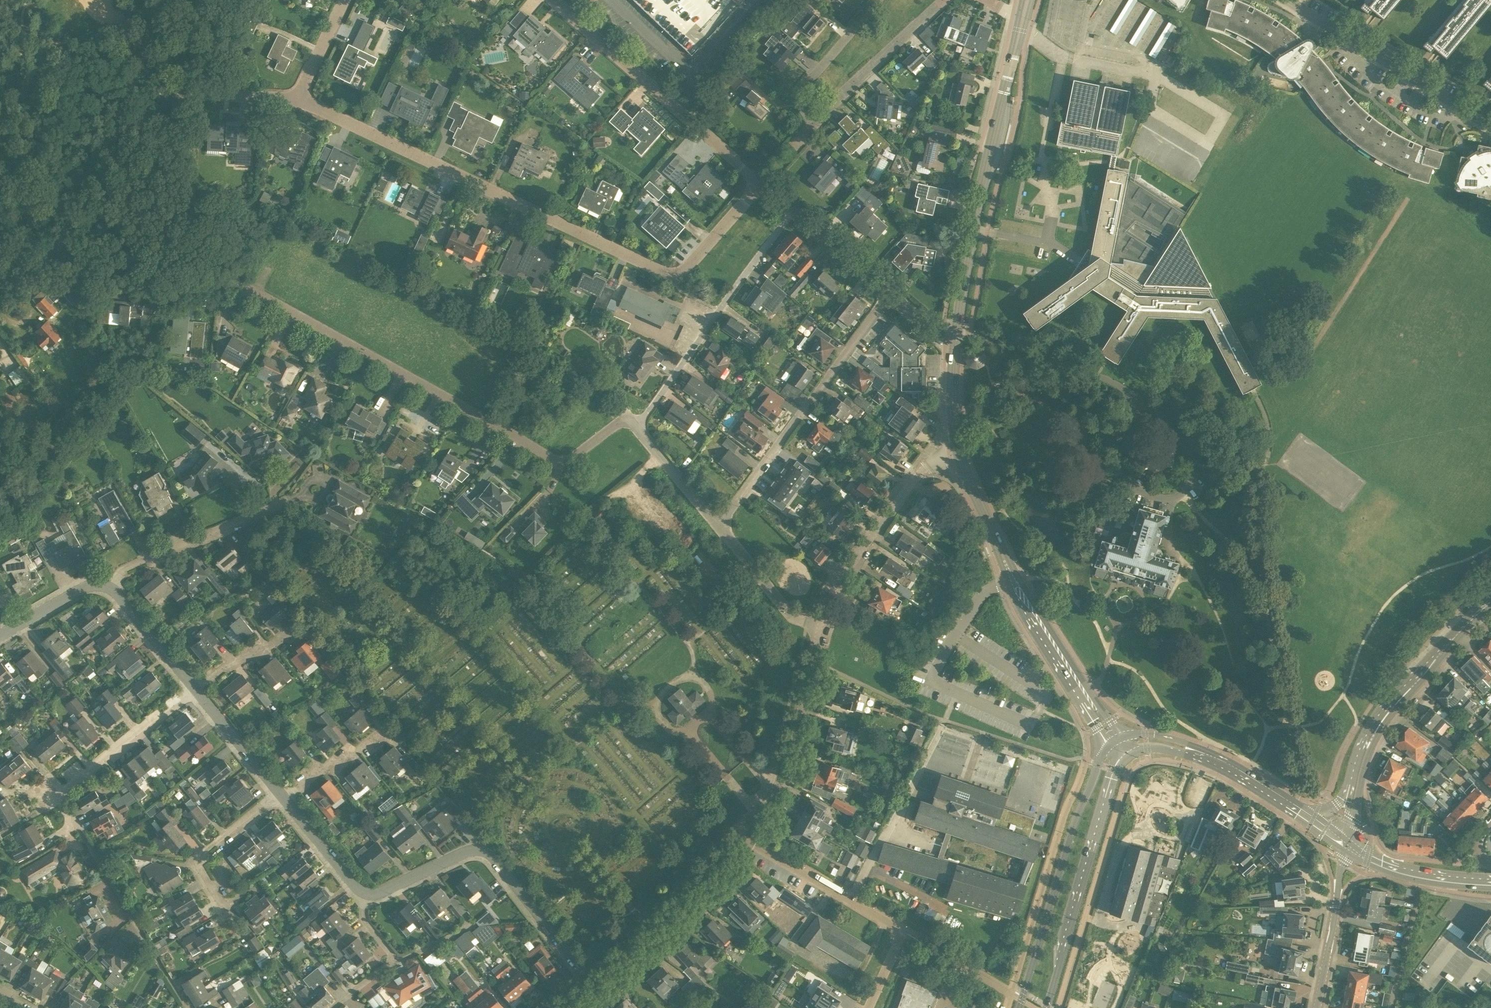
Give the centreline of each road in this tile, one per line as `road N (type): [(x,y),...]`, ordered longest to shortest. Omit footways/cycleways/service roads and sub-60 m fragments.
road 1 (residential): [(762,186),(688,268),(665,273),(298,99)]
road 2 (residential): [(638,427),(616,422),(571,458),(553,459),(227,276)]
road 3 (tertiary): [(1115,741),(1011,576),(960,458)]
road 4 (tertiary): [(955,337),(1019,31)]
road 5 (residential): [(590,980),(488,853),(466,851),(366,893)]
road 6 (residential): [(719,527),(889,295)]
road 7 (primary): [(1115,741),(1076,819),(1020,1007)]
road 8 (residential): [(762,186),(553,0)]
road 9 (residential): [(868,1007),(904,928),(743,838)]
road 10 (residential): [(638,427),(793,211)]
road 11 (primary): [(1046,1007),(1111,778),(1126,756)]
road 12 (residential): [(1490,125),(1286,0)]
road 13 (residential): [(743,838),(788,758),(821,624)]
road 14 (residential): [(821,624),(841,577),(917,475),(960,458)]
road 15 (residential): [(590,980),(743,838)]
road 16 (residential): [(113,590),(126,568),(286,502)]
road 17 (unclassified): [(1139,399),(1098,375),(955,337)]
road 18 (primary): [(1371,738),(1490,599)]
road 19 (residential): [(811,115),(825,111),(944,0)]
road 20 (residential): [(228,915),(193,859),(281,796)]
road 21 (residential): [(61,796),(195,688)]
road 22 (tertiary): [(1345,842),(1317,1007)]
road 23 (unclassified): [(128,183),(83,229),(0,274)]
road 24 (primary): [(1490,883),(1404,870),(1345,842)]
road 25 (residential): [(879,0),(801,89),(800,102),(811,115)]
road 26 (residential): [(821,624),(792,616),(719,527)]
road 27 (unclassified): [(1139,399),(1120,441),(1121,470),(1145,494),(1181,494)]
road 28 (unclassified): [(1155,73),(1062,58),(1019,31)]
road 29 (residential): [(281,796),(195,688)]
road 30 (residential): [(163,92),(298,99)]
road 31 (residential): [(366,893),(281,796)]
road 32 (residential): [(719,527),(638,427)]
road 33 (residential): [(195,688),(113,590)]
road 34 (residential): [(889,295),(793,211)]
road 35 (residential): [(195,688),(299,625)]
road 36 (tertiary): [(960,458),(955,337)]
road 37 (residential): [(281,796),(382,731)]
road 38 (unclassified): [(1181,494),(1193,474),(1190,454),(1139,399)]

